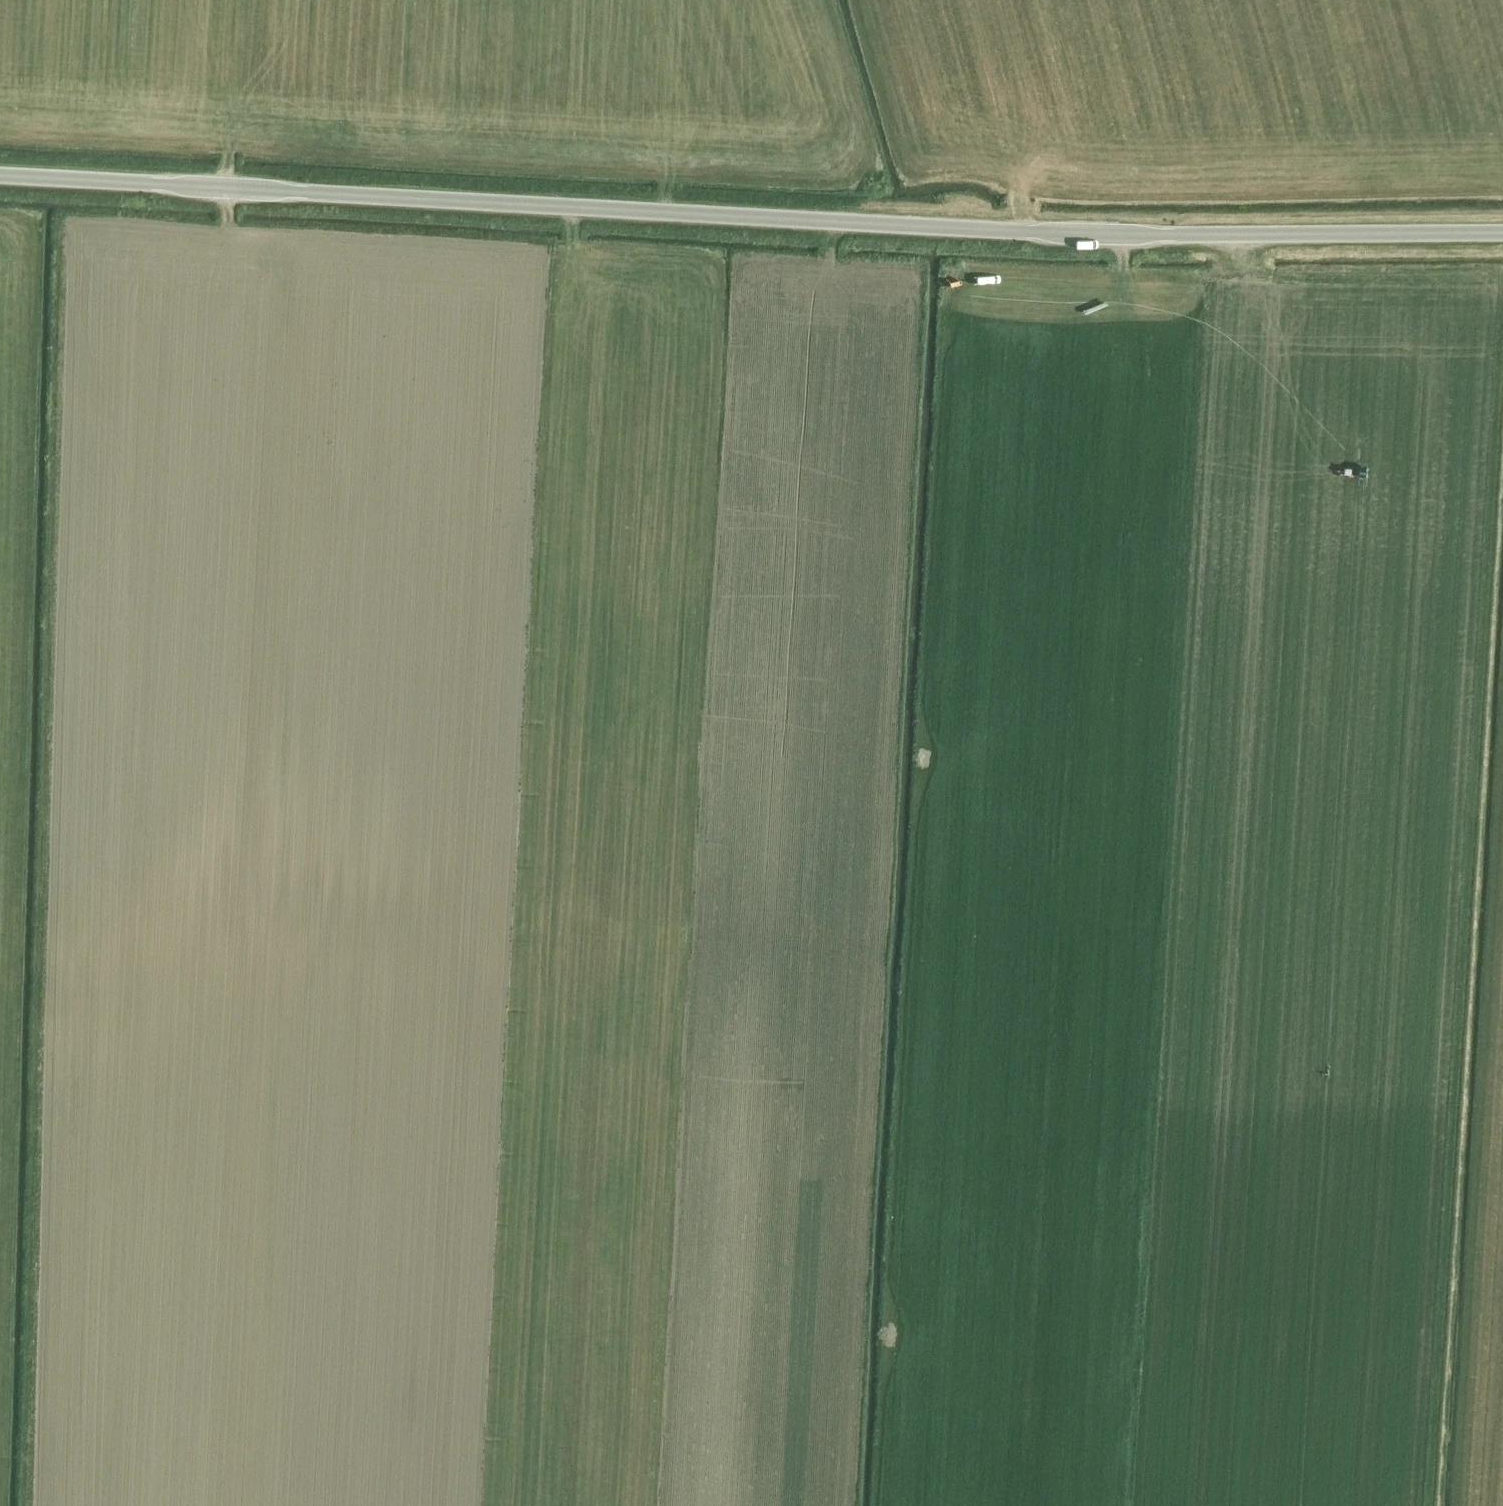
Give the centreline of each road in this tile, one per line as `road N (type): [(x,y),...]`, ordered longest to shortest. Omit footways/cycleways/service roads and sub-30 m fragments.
road 1 (unclassified): [(1502,236),(1129,234),(813,222),(0,174)]

